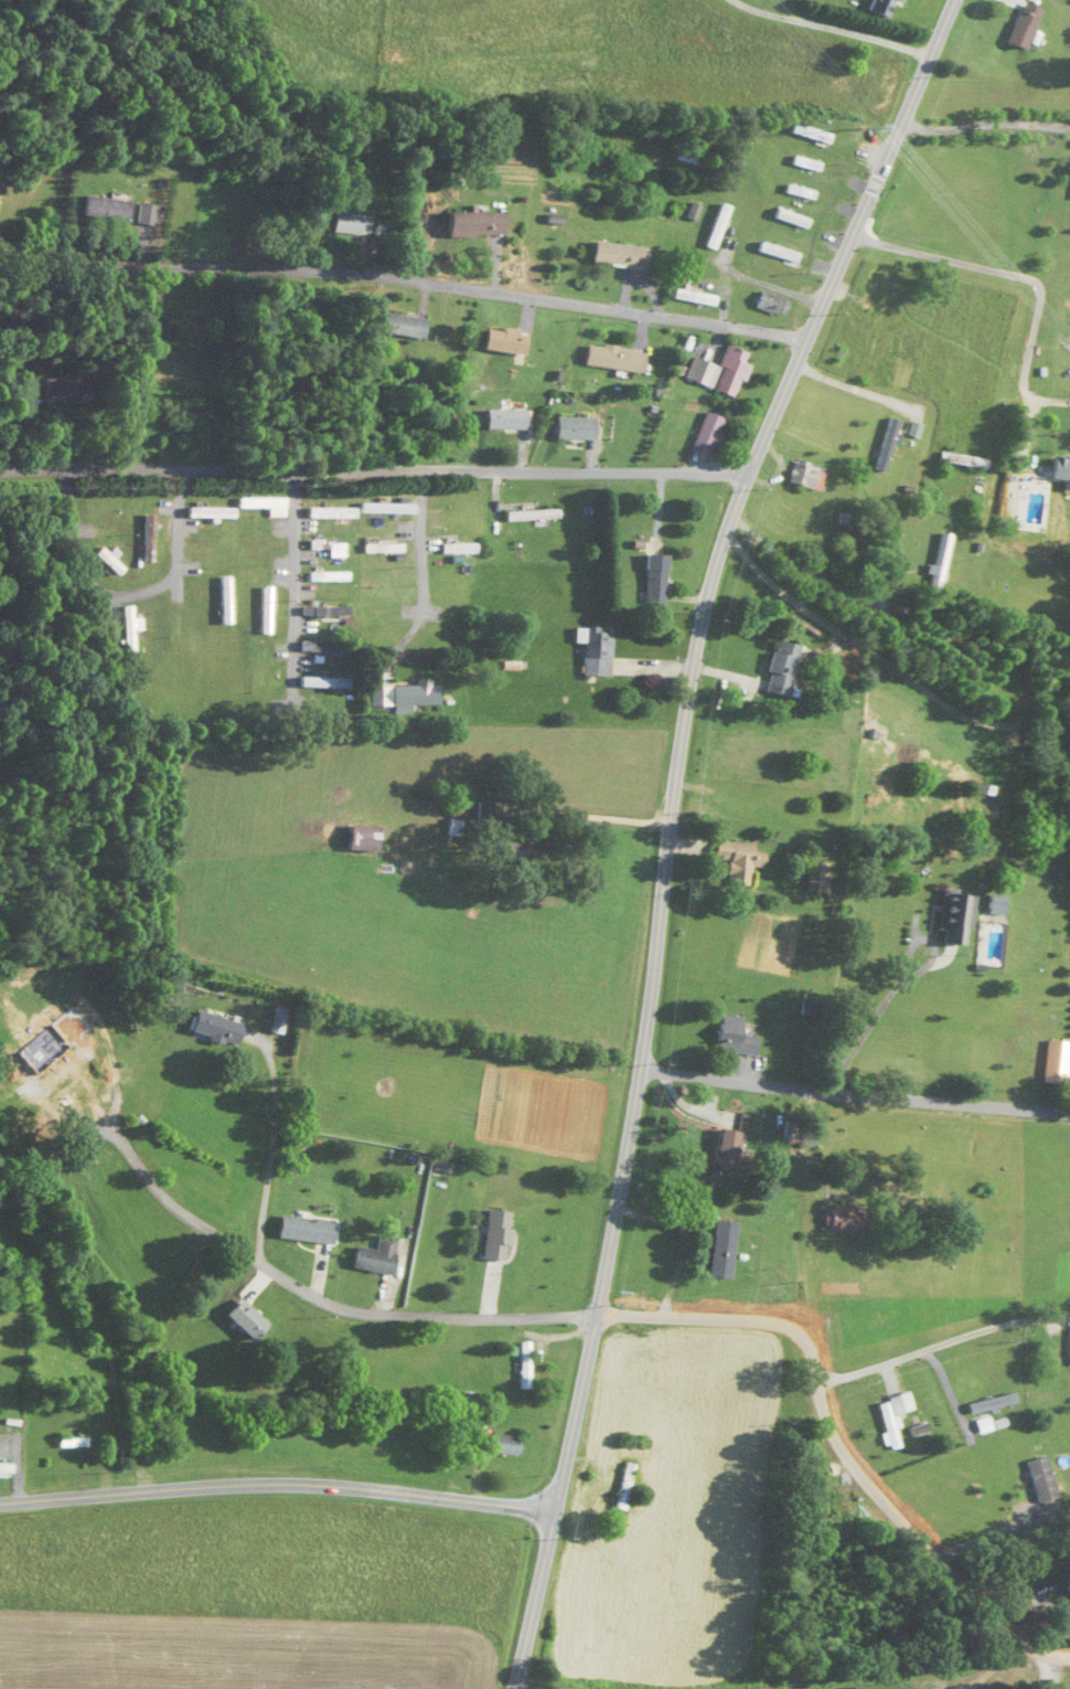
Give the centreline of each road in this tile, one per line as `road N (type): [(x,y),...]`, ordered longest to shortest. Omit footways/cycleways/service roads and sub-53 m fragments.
road 1 (tertiary): [(515,1688),(645,1072),(695,635),(721,537),(954,0)]
road 2 (residential): [(749,475),(0,471)]
road 3 (residential): [(1069,1657),(1037,1650),(1004,1628),(875,1494),(836,1443),(798,1332),(720,1320),(598,1318)]
road 4 (tertiary): [(0,1505),(303,1486),(556,1513)]
road 5 (residential): [(598,1318),(363,1317),(288,1286),(145,1182)]
road 6 (residential): [(645,1072),(1069,1113)]
road 7 (residential): [(805,339),(393,288)]
road 8 (residential): [(721,537),(777,591),(965,720)]

